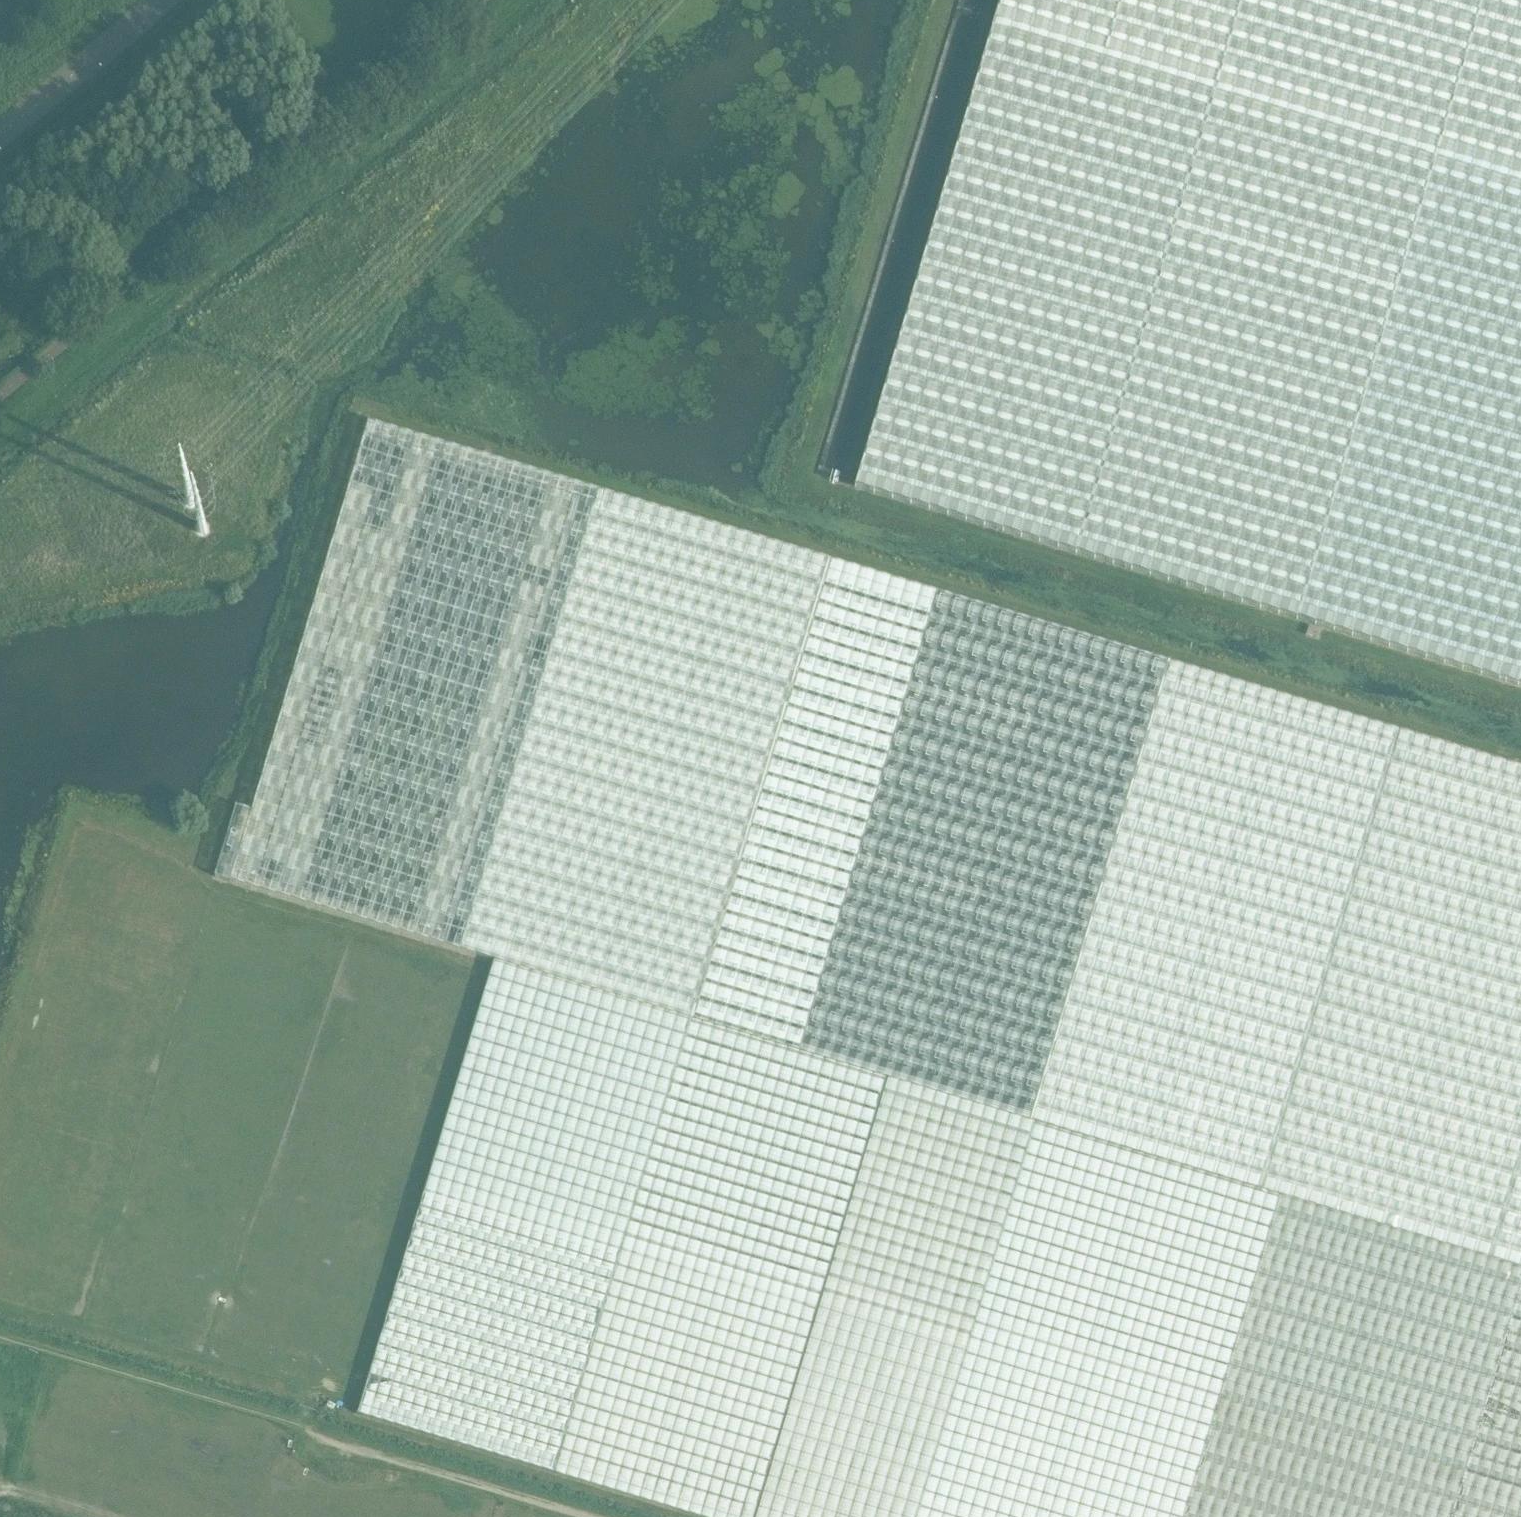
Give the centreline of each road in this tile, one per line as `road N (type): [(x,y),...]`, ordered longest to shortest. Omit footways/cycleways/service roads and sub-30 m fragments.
road 1 (track): [(313,1435),(590,1516)]

